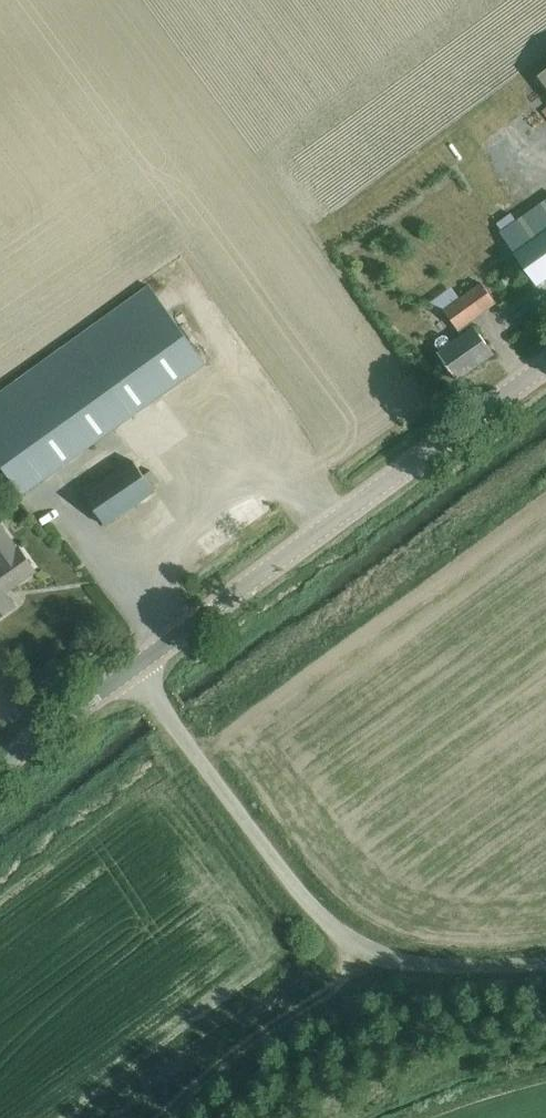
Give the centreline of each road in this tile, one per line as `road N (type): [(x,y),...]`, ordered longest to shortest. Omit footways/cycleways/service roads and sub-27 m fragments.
road 1 (unclassified): [(131,668),(310,907),(340,937),(421,966),(545,963)]
road 2 (tertiary): [(131,668),(545,362)]
road 3 (tertiary): [(0,764),(131,668)]

